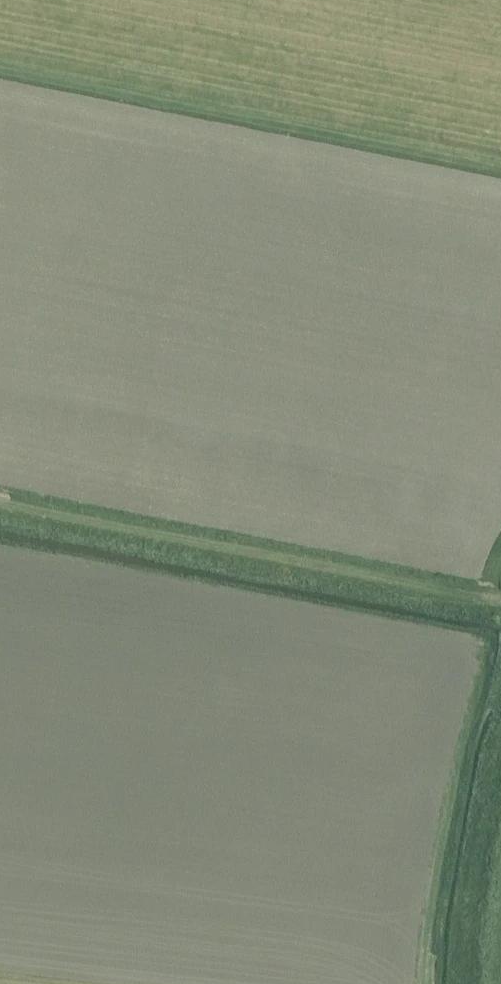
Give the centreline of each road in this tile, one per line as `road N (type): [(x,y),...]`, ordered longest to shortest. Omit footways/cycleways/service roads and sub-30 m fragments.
road 1 (track): [(0,502),(500,600)]

